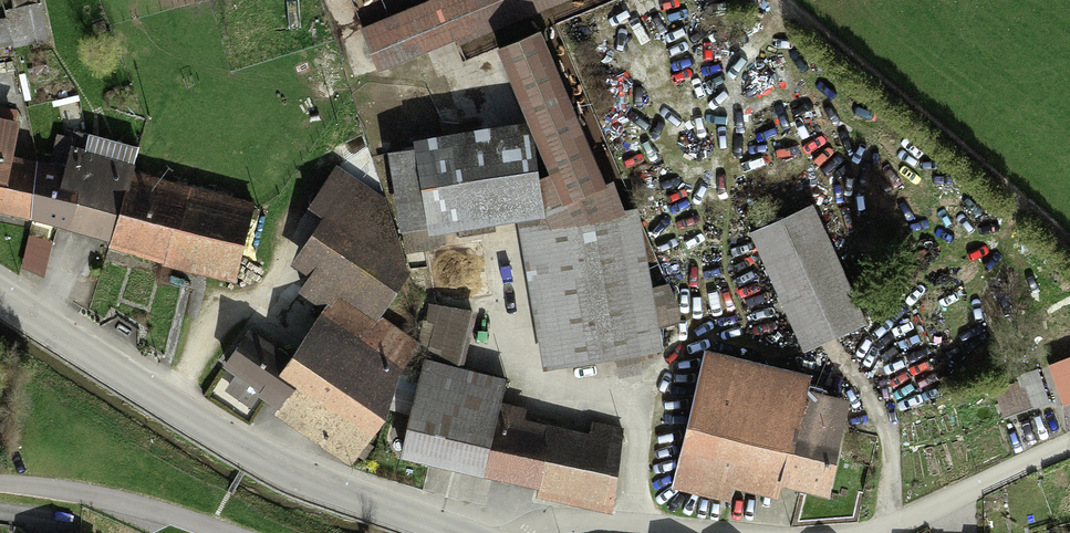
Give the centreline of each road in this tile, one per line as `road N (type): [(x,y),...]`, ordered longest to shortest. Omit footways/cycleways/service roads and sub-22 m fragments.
road 1 (tertiary): [(0,297),(284,474),(445,532)]
road 2 (track): [(762,0),(929,131),(1069,257)]
road 3 (residential): [(0,482),(133,503),(229,532)]
road 4 (residential): [(881,532),(1069,450)]
road 5 (residential): [(555,532),(669,527),(711,532)]

